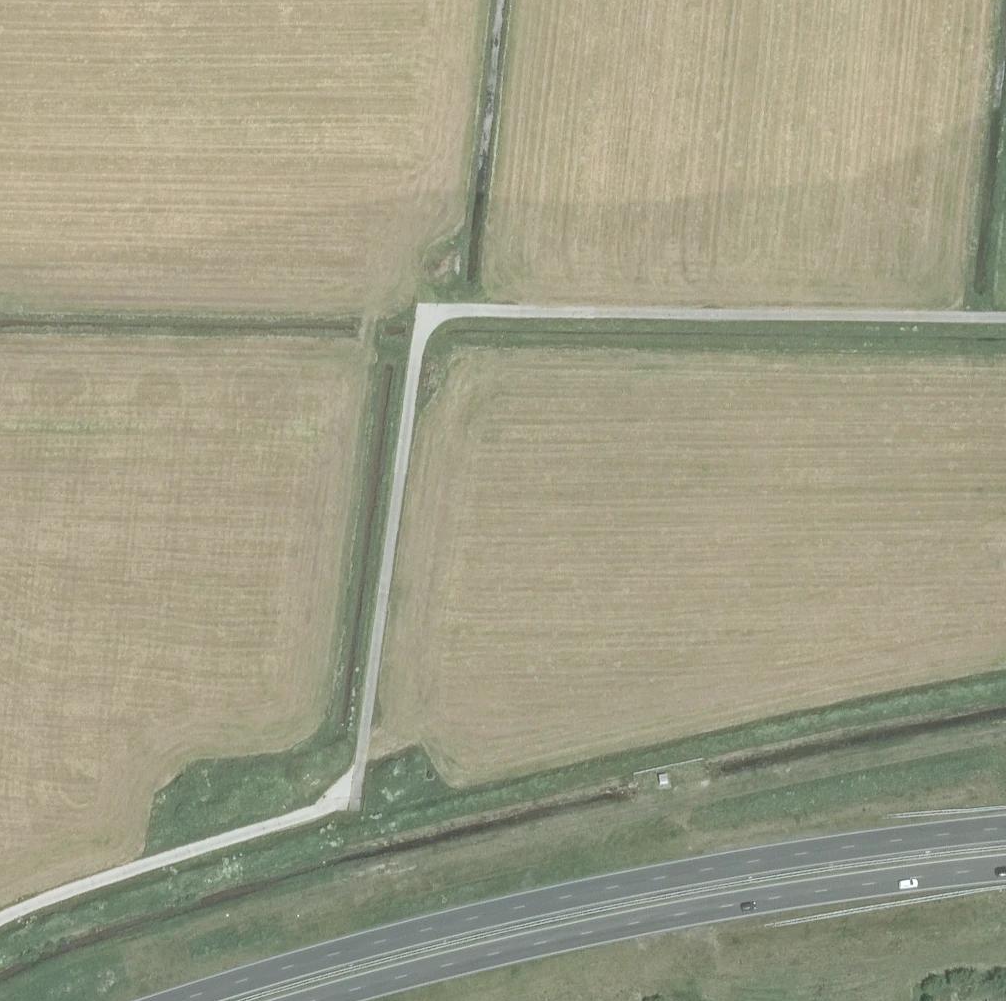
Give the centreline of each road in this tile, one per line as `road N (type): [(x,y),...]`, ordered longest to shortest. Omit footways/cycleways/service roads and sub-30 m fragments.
road 1 (trunk): [(1005,828),(633,883),(361,946),(178,1000)]
road 2 (trunk): [(313,1000),(719,907),(1005,867)]

